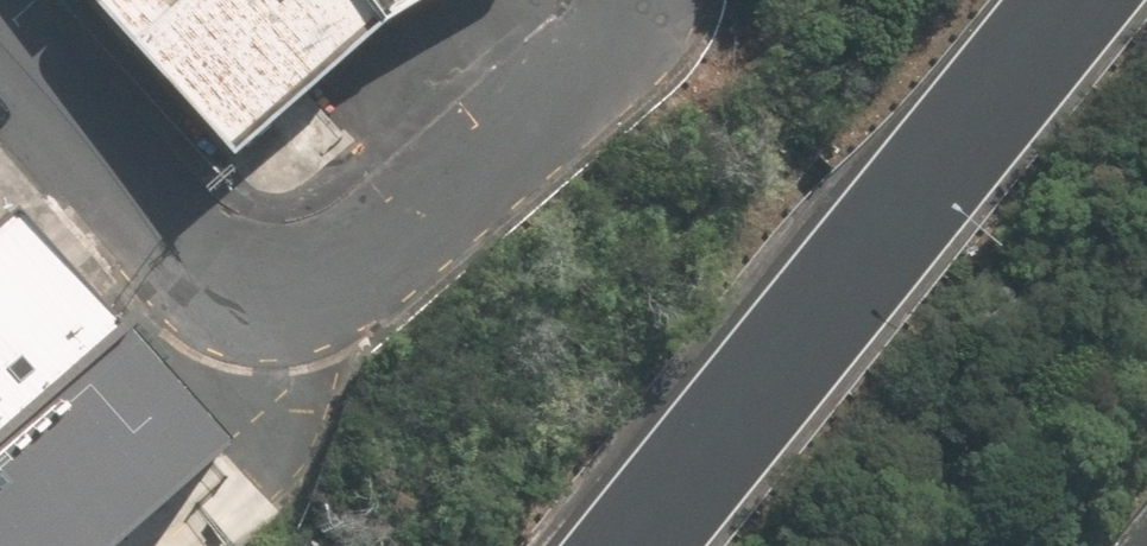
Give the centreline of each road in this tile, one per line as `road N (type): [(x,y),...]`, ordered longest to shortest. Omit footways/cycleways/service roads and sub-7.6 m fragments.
road 1 (motorway): [(631,545),(1070,0)]
road 2 (residential): [(272,297),(302,297),(353,271),(608,71),(645,0)]
road 3 (residential): [(272,297),(214,289),(183,272),(0,62)]

